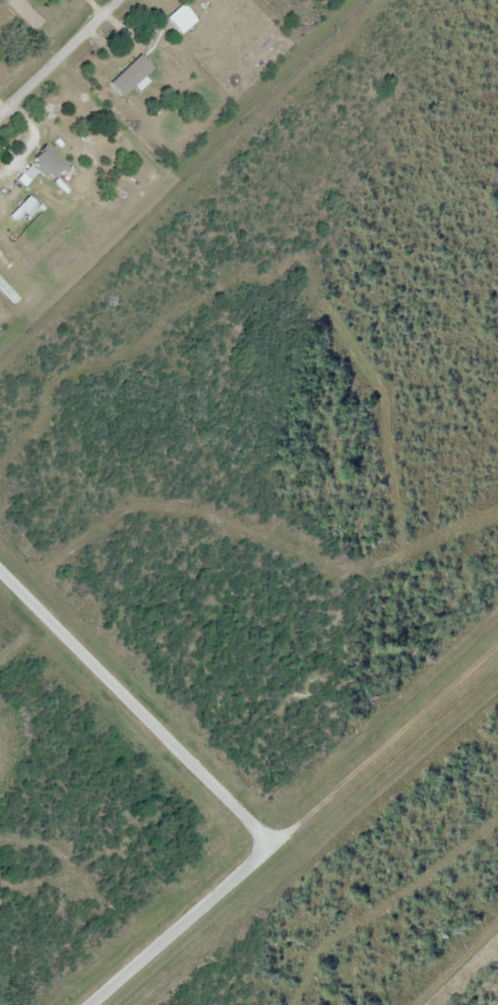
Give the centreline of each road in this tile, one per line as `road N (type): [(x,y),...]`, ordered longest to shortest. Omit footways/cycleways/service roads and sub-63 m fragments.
road 1 (residential): [(0,113),(117,0)]

